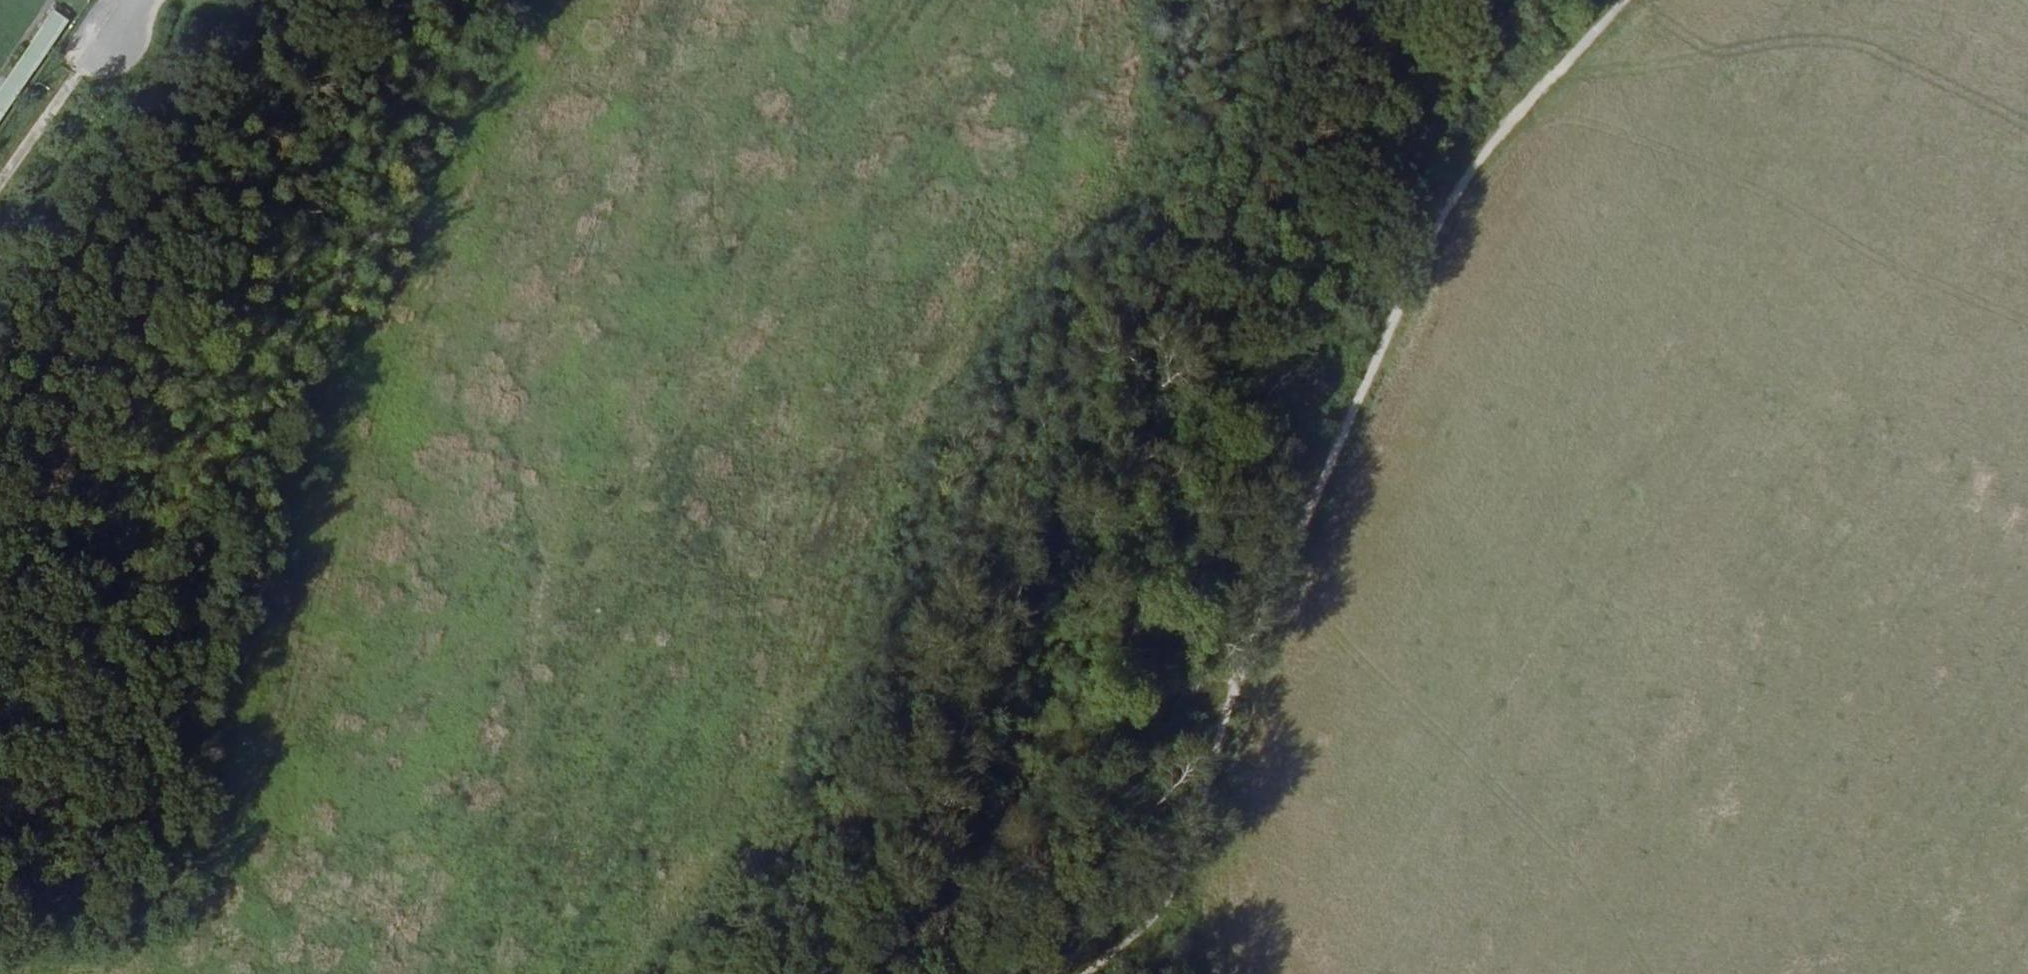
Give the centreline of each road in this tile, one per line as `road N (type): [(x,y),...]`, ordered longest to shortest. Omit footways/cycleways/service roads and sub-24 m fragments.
road 1 (unclassified): [(127,0),(0,179)]

